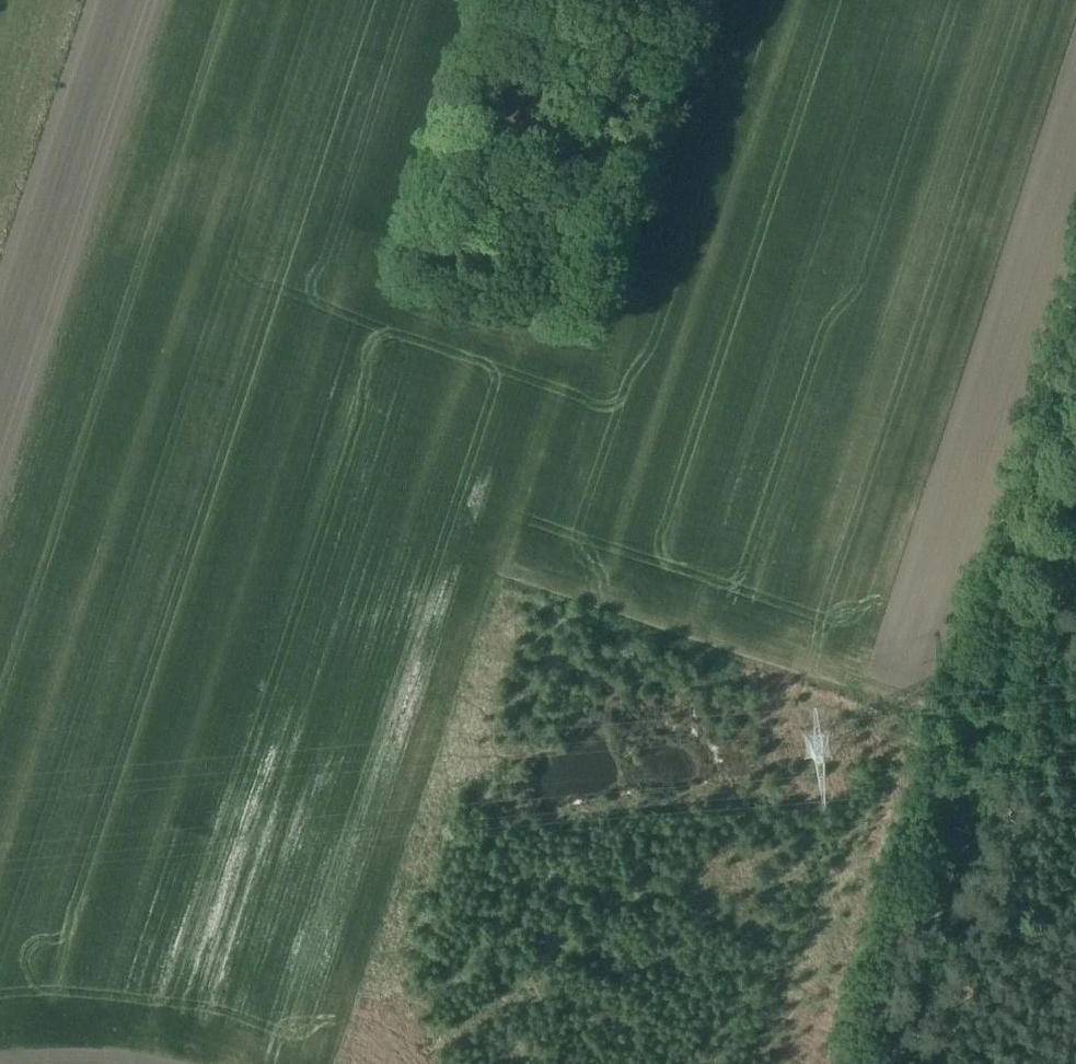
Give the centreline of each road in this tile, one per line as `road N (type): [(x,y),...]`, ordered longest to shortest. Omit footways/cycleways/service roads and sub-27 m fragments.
road 1 (track): [(1075,439),(874,1063)]

